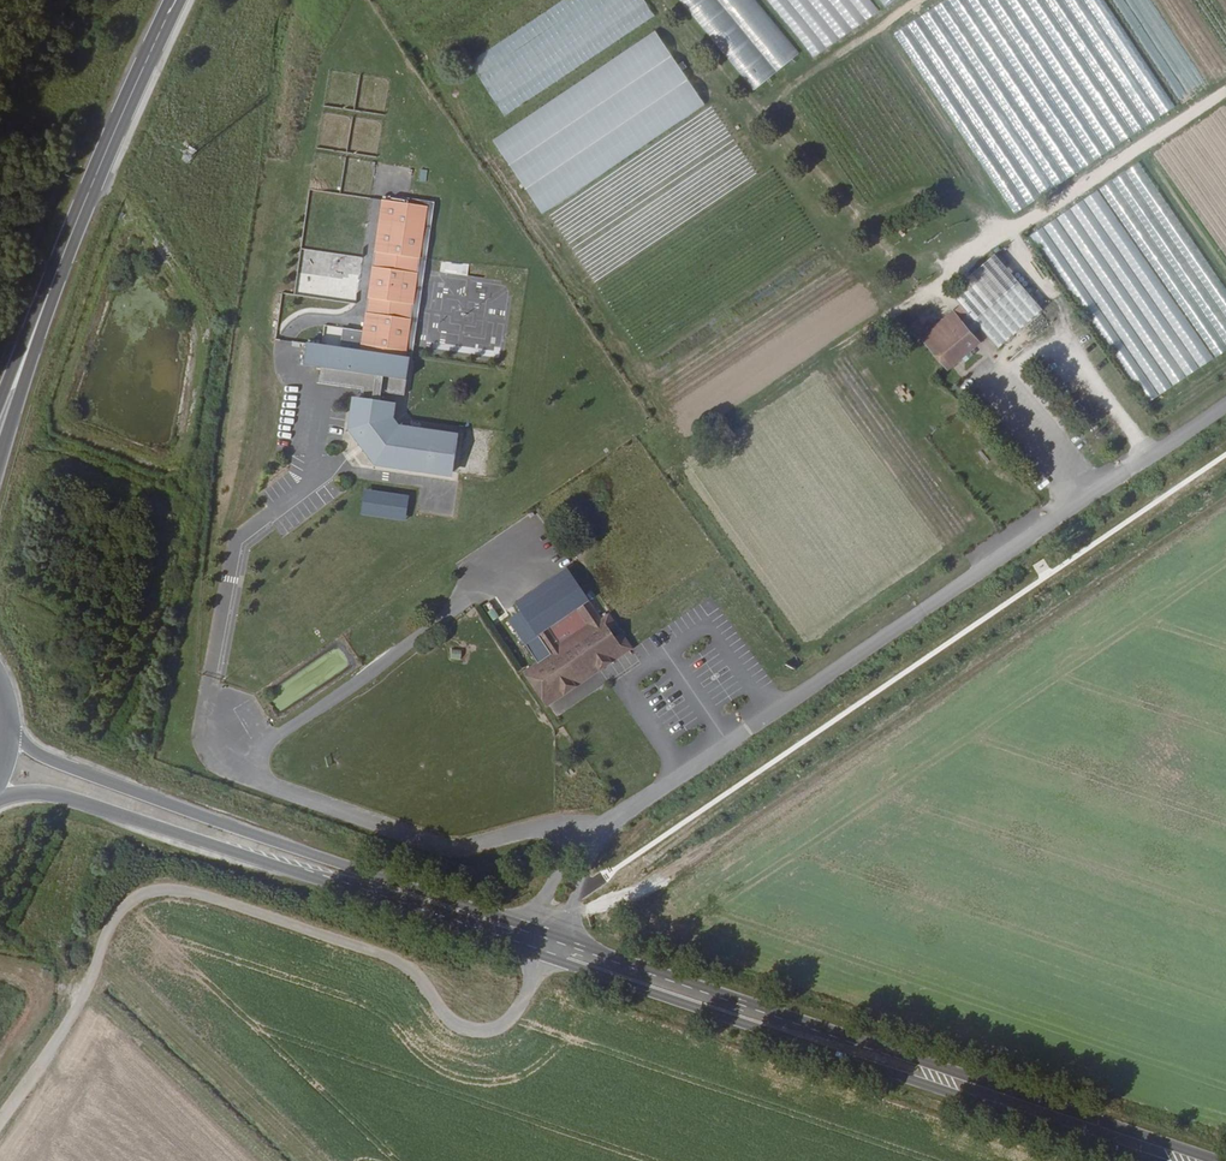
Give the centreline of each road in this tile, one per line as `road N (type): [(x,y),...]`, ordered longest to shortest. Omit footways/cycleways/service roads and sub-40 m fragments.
road 1 (track): [(571,907),(642,895),(1225,499)]
road 2 (unclassified): [(536,955),(501,1027),(477,1033),(441,1013),(410,970),(182,890),(152,891),(127,904),(109,927),(87,989),(0,1121)]
road 3 (primary): [(536,955),(1150,1160)]
road 4 (primary): [(561,939),(66,768),(20,745),(5,726)]
road 5 (primary): [(1216,1160),(849,1038)]
road 6 (primary): [(177,0),(32,335)]
road 7 (primary): [(217,849),(528,941),(561,939)]
road 8 (primary): [(217,849),(536,955)]
road 9 (primary): [(849,1038),(754,1016),(555,949),(536,955)]
road 10 (primary): [(849,1038),(561,939)]
road 11 (track): [(763,400),(1008,235)]
road 12 (track): [(1008,235),(1059,325),(1155,454)]
road 13 (track): [(1225,94),(1008,235)]
road 14 (primary): [(0,796),(73,801),(217,849)]
road 15 (track): [(916,0),(758,112)]
road 16 (primary): [(0,451),(32,335)]

